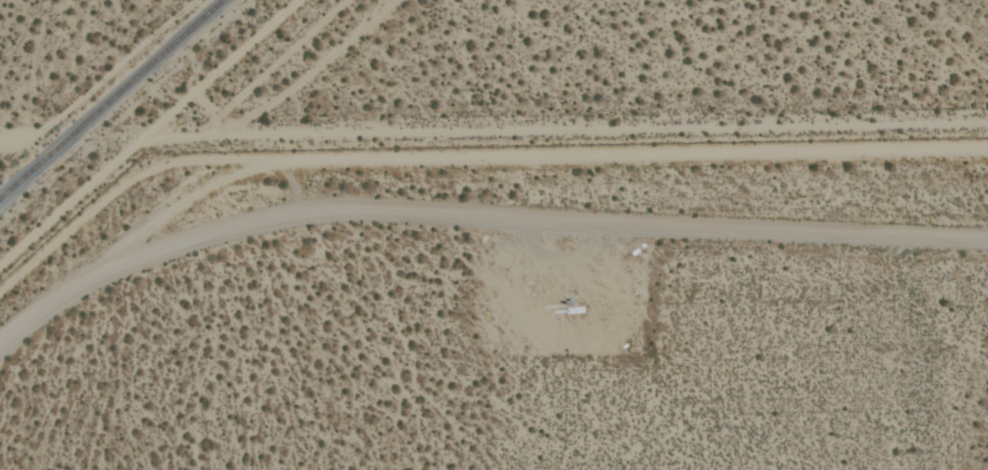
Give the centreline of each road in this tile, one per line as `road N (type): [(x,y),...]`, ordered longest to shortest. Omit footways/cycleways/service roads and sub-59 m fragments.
road 1 (track): [(987,124),(154,137)]
road 2 (track): [(197,0),(45,128),(0,142)]
road 3 (track): [(396,0),(305,81),(222,137)]
road 4 (track): [(203,137),(356,0)]
road 5 (track): [(85,282),(189,181),(228,159)]

